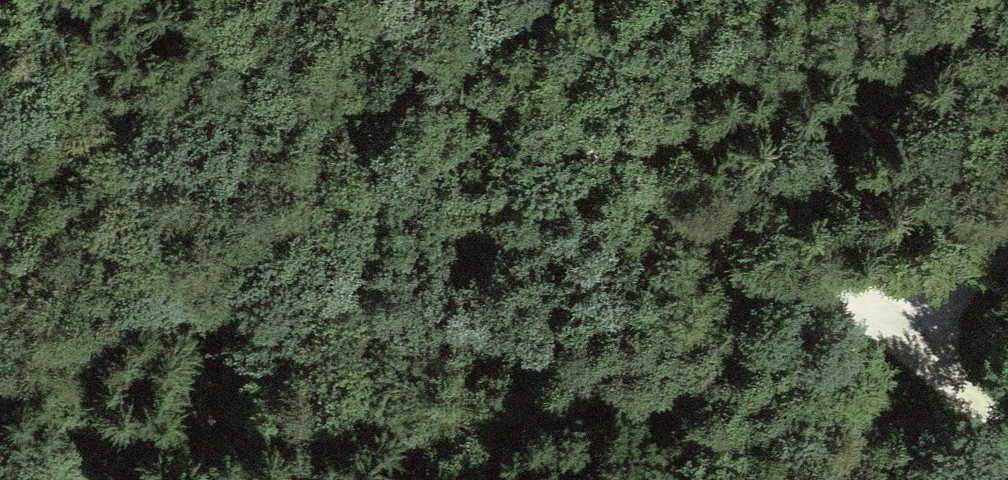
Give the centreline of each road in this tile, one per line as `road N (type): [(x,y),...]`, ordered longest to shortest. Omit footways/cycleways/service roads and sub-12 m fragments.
road 1 (track): [(354,0),(901,342),(1007,228)]
road 2 (track): [(57,0),(158,184),(181,258),(225,479)]
road 3 (track): [(765,479),(841,421),(901,342)]
road 4 (track): [(1007,438),(901,342)]

